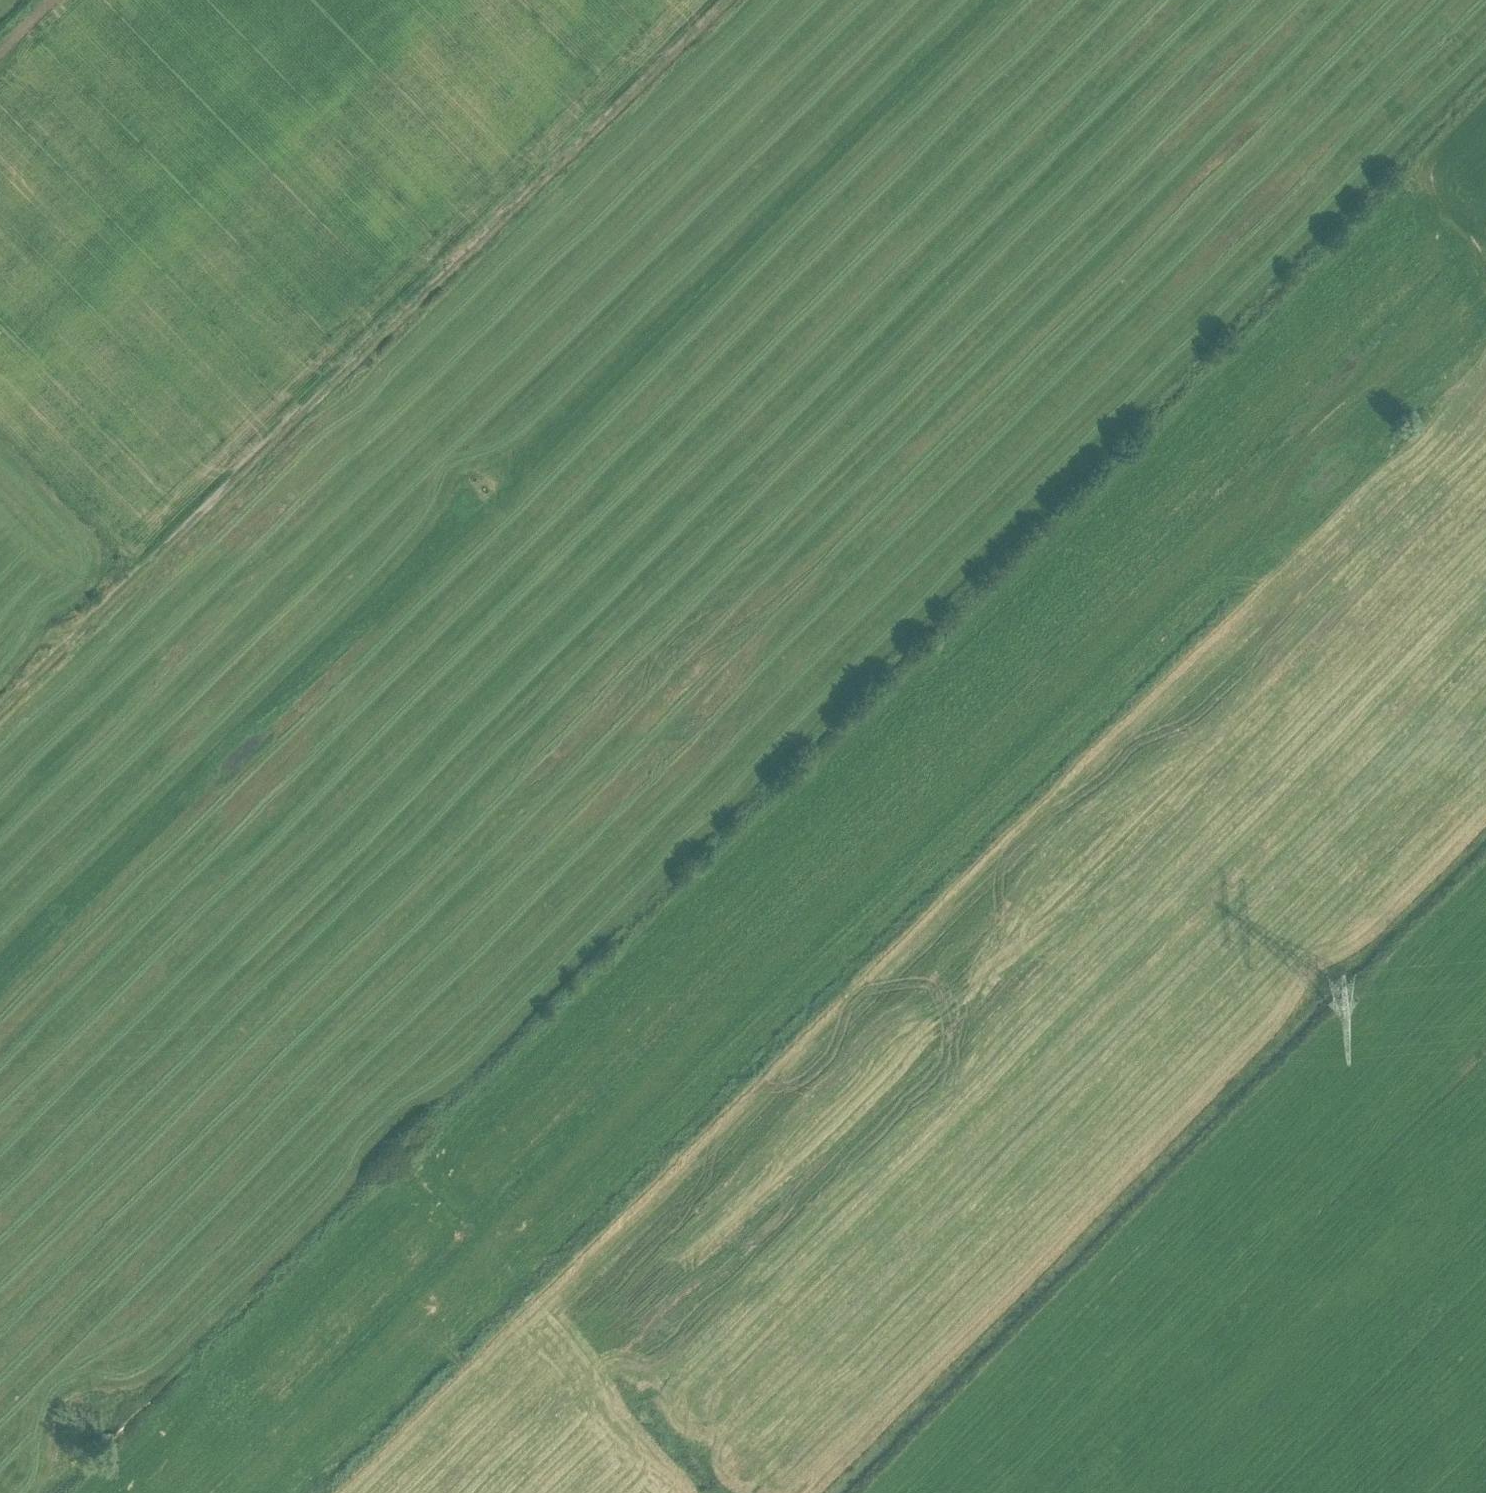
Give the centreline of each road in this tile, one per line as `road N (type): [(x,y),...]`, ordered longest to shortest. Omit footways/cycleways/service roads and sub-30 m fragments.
road 1 (track): [(728,0),(0,707)]

